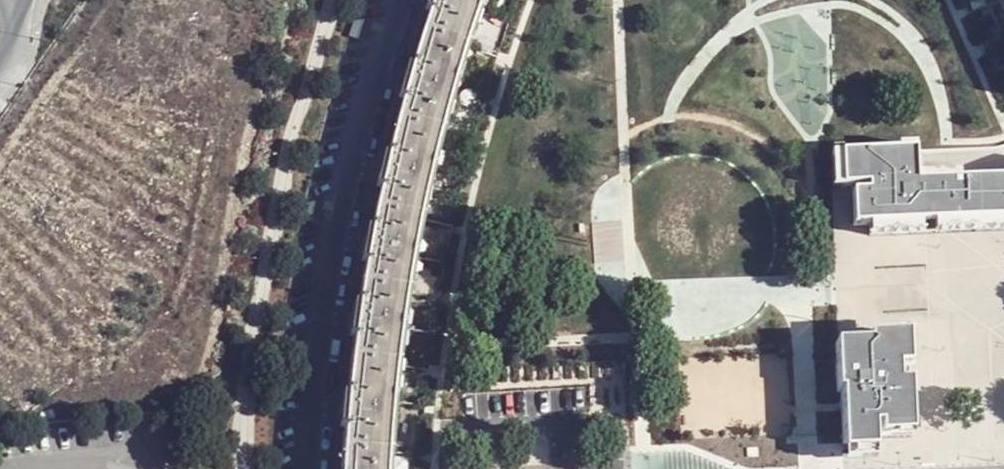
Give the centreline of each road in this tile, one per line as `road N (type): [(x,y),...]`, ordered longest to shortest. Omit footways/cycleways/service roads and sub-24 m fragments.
road 1 (residential): [(309,468),(319,349),(359,143),(403,0)]

